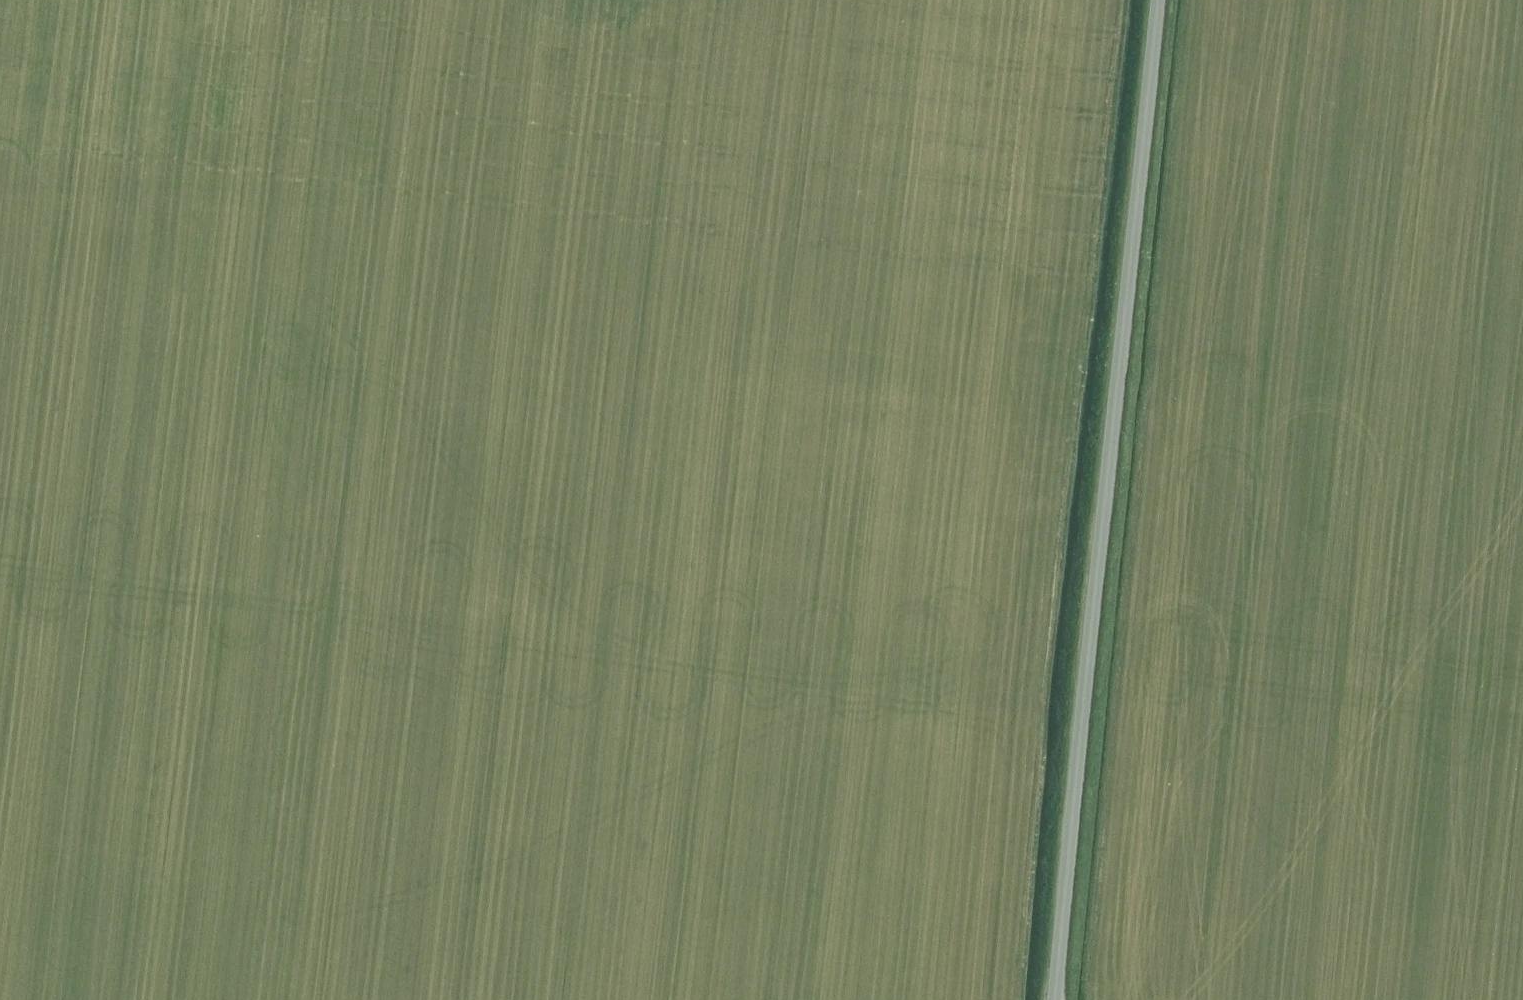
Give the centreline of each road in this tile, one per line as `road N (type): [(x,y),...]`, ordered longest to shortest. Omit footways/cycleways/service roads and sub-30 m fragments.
road 1 (unclassified): [(1056,999),(1160,0)]

